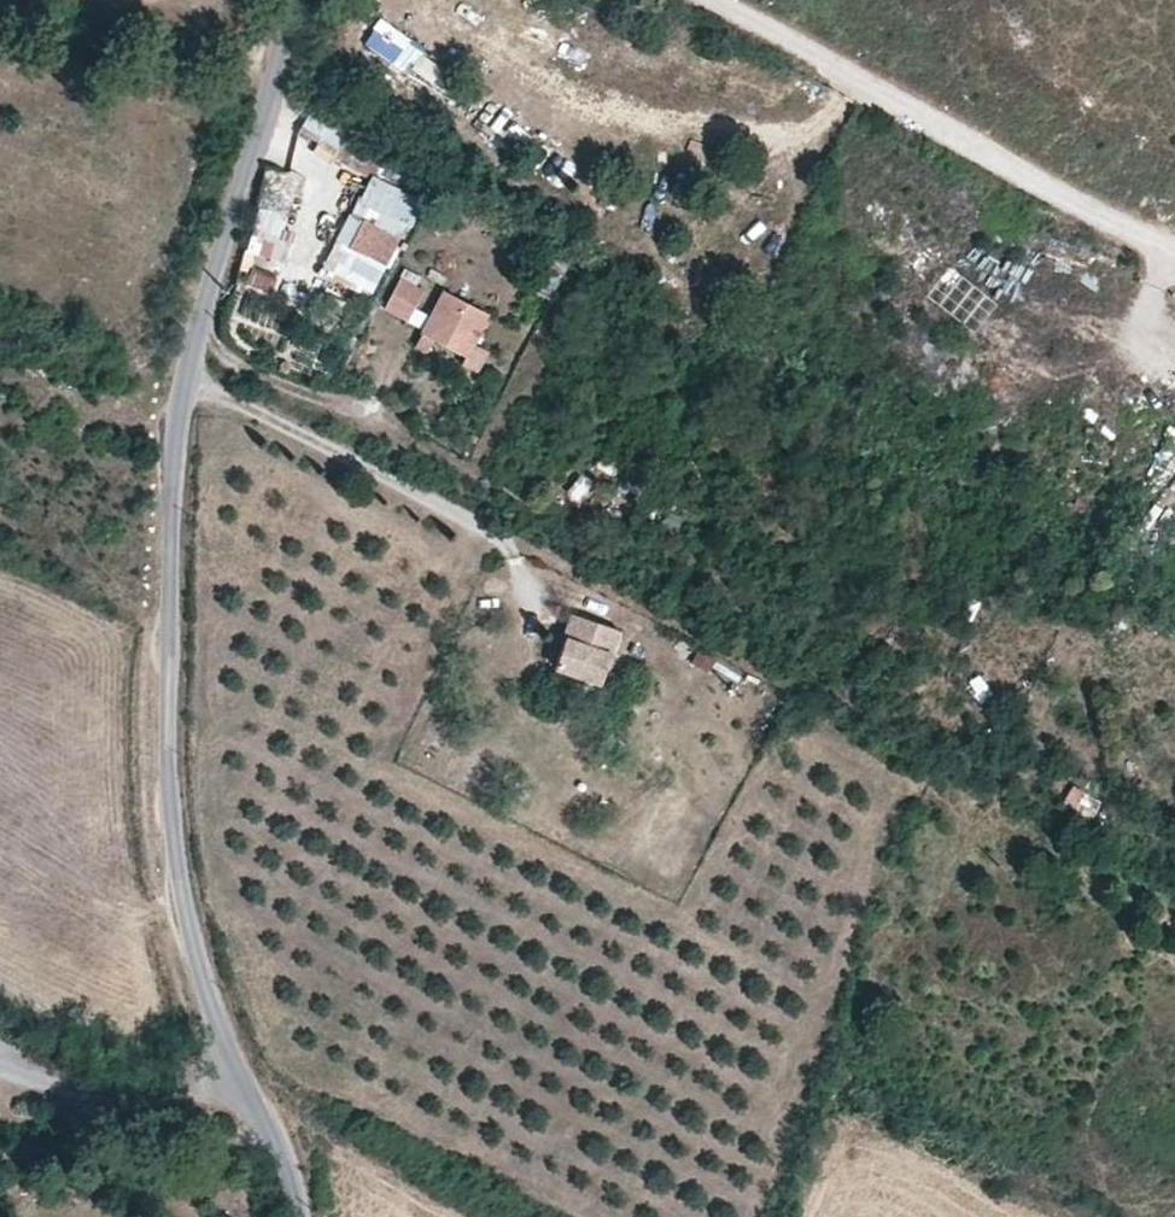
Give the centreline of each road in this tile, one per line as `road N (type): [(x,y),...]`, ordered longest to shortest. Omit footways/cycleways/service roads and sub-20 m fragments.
road 1 (residential): [(297,1216),(289,1179),(218,1024),(184,901),(169,789),(165,639),(180,414),(298,0)]
road 2 (track): [(1174,248),(718,0)]

